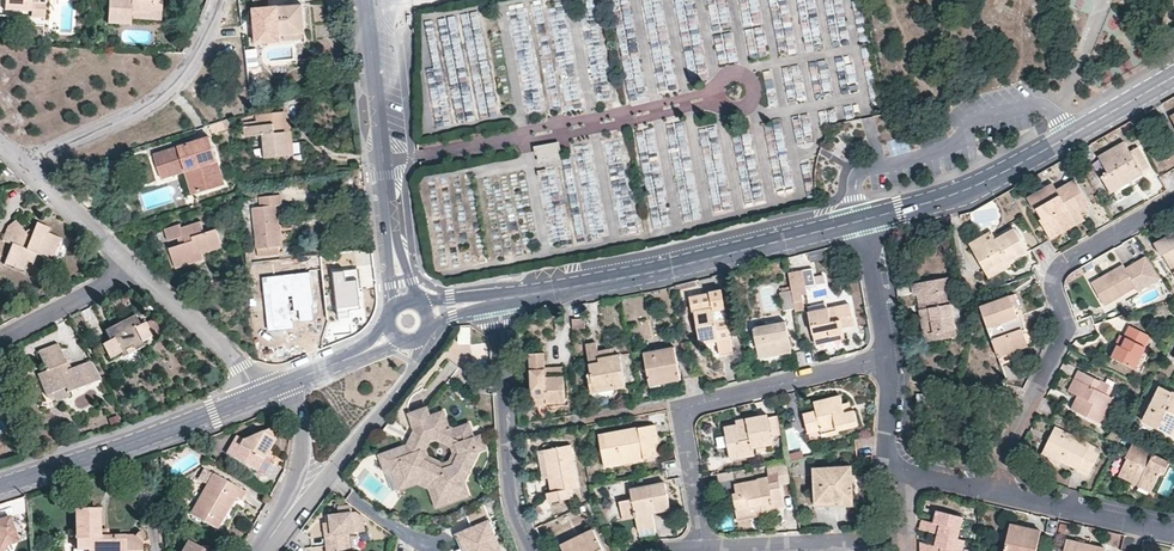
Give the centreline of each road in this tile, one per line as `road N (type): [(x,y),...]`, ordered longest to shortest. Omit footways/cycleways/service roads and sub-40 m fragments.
road 1 (residential): [(1173,202),(1058,270),(1054,287),(1067,329),(996,491)]
road 2 (tertiary): [(858,222),(644,274),(499,299)]
road 3 (residential): [(886,358),(682,406),(704,549)]
road 4 (tertiary): [(1173,76),(977,184),(858,222)]
road 5 (tertiary): [(259,395),(0,485)]
road 6 (residential): [(219,0),(194,59),(152,105),(27,169)]
road 7 (residential): [(499,299),(511,480),(536,550)]
road 8 (residential): [(392,237),(369,0)]
road 9 (residential): [(704,549),(909,537)]
road 10 (residential): [(996,491),(1173,532)]
road 11 (residential): [(259,395),(224,346),(135,268)]
road 12 (residential): [(0,340),(135,268)]
road 13 (residential): [(135,268),(27,169)]
road 14 (residential): [(858,222),(886,358)]
road 15 (residential): [(294,381),(305,443),(293,508)]
road 16 (residential): [(886,358),(888,451),(911,474)]
road 17 (residential): [(358,438),(417,362),(415,337)]

